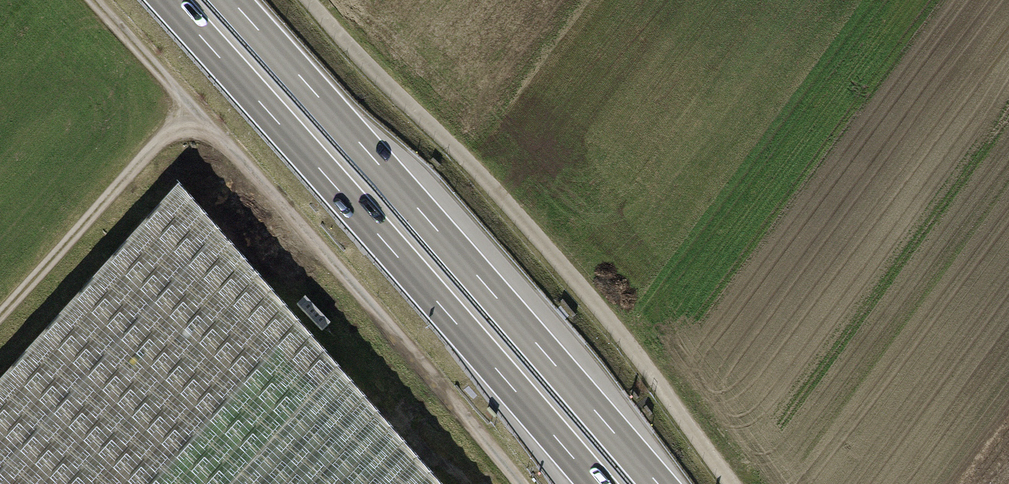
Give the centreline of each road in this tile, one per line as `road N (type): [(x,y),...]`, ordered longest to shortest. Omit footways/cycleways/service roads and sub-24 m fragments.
road 1 (track): [(527,483),(94,0)]
road 2 (trunk): [(169,0),(596,483)]
road 3 (trunk): [(659,483),(234,0)]
road 4 (track): [(310,0),(617,327),(731,483)]
road 5 (track): [(0,321),(194,107)]

